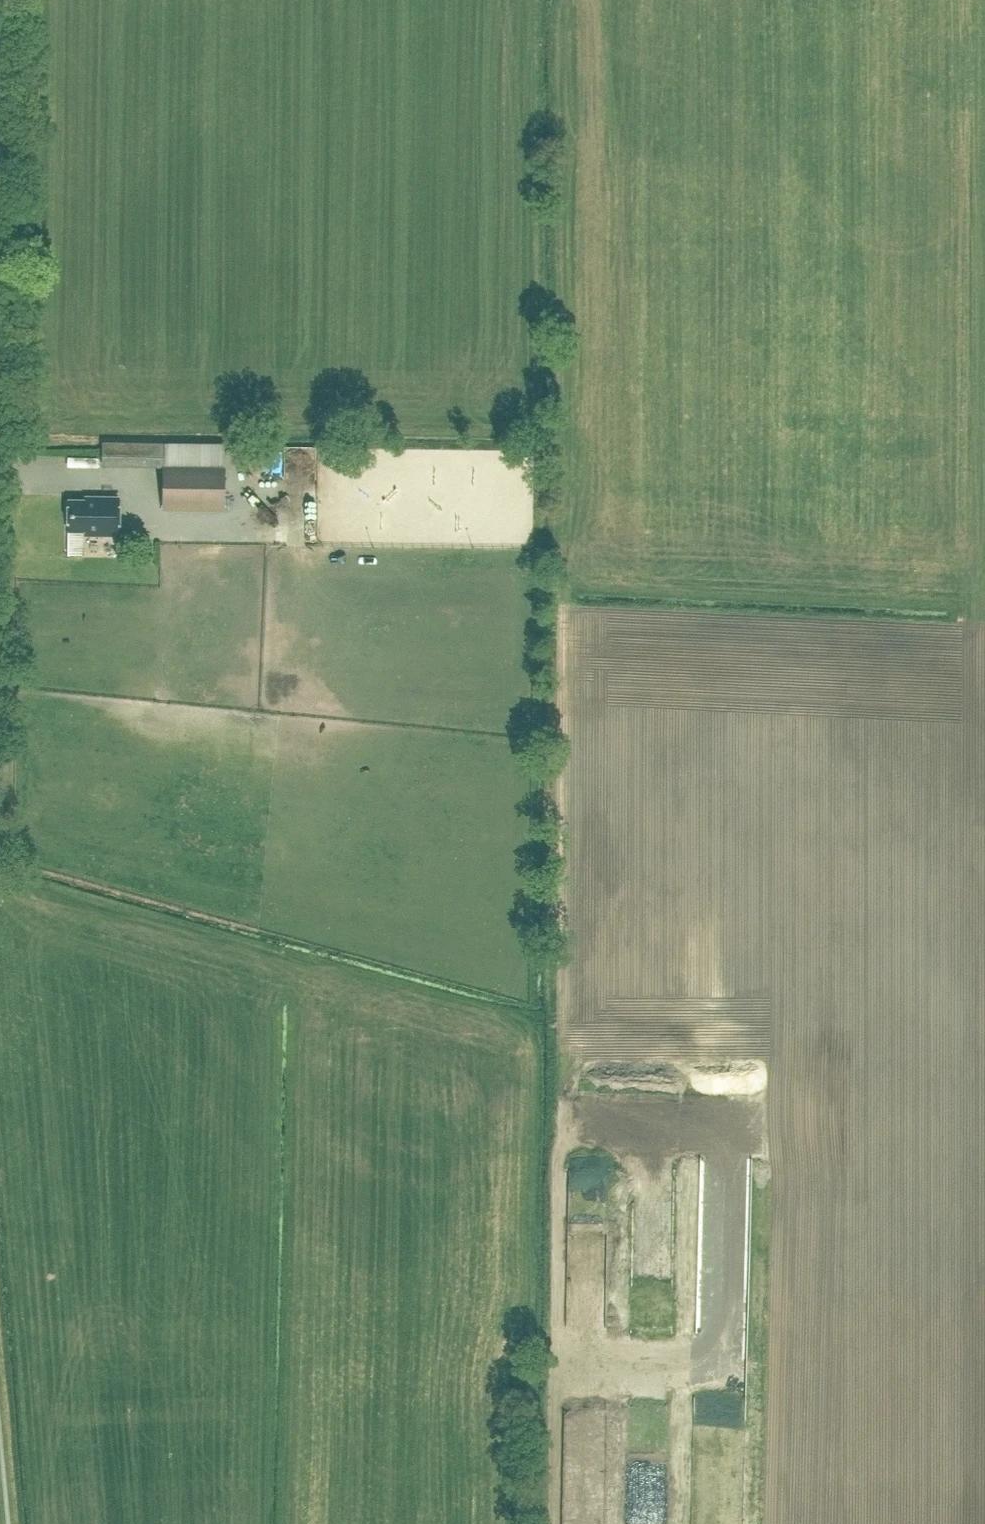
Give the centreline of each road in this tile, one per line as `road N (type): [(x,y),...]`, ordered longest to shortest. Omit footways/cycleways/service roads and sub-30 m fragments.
road 1 (track): [(557,1523),(558,1080)]
road 2 (unclassified): [(0,211),(2,44)]

